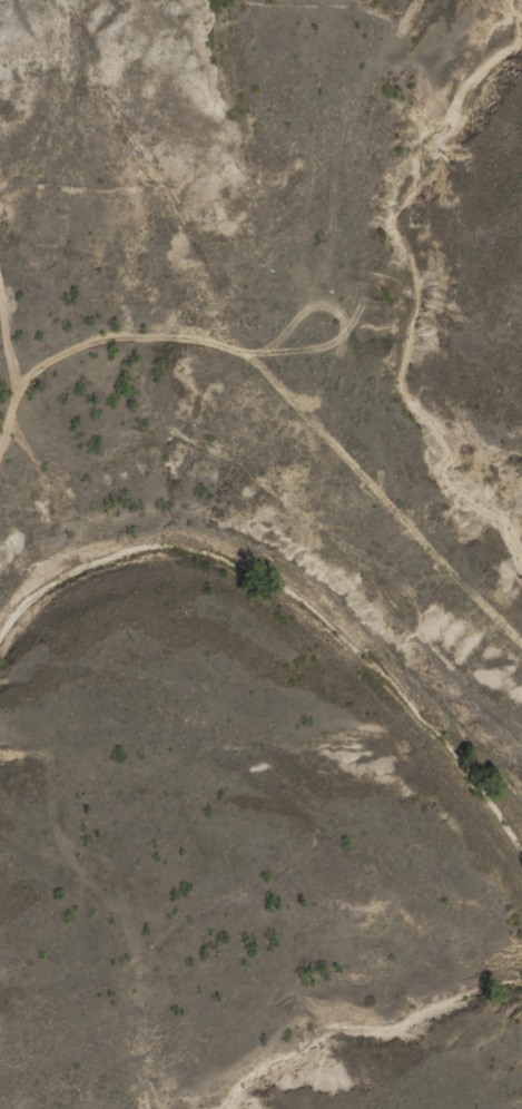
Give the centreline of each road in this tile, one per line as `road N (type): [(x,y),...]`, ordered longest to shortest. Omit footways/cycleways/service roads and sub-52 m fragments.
road 1 (residential): [(521,490),(410,373),(293,292),(170,293),(81,353),(28,412),(0,421)]

